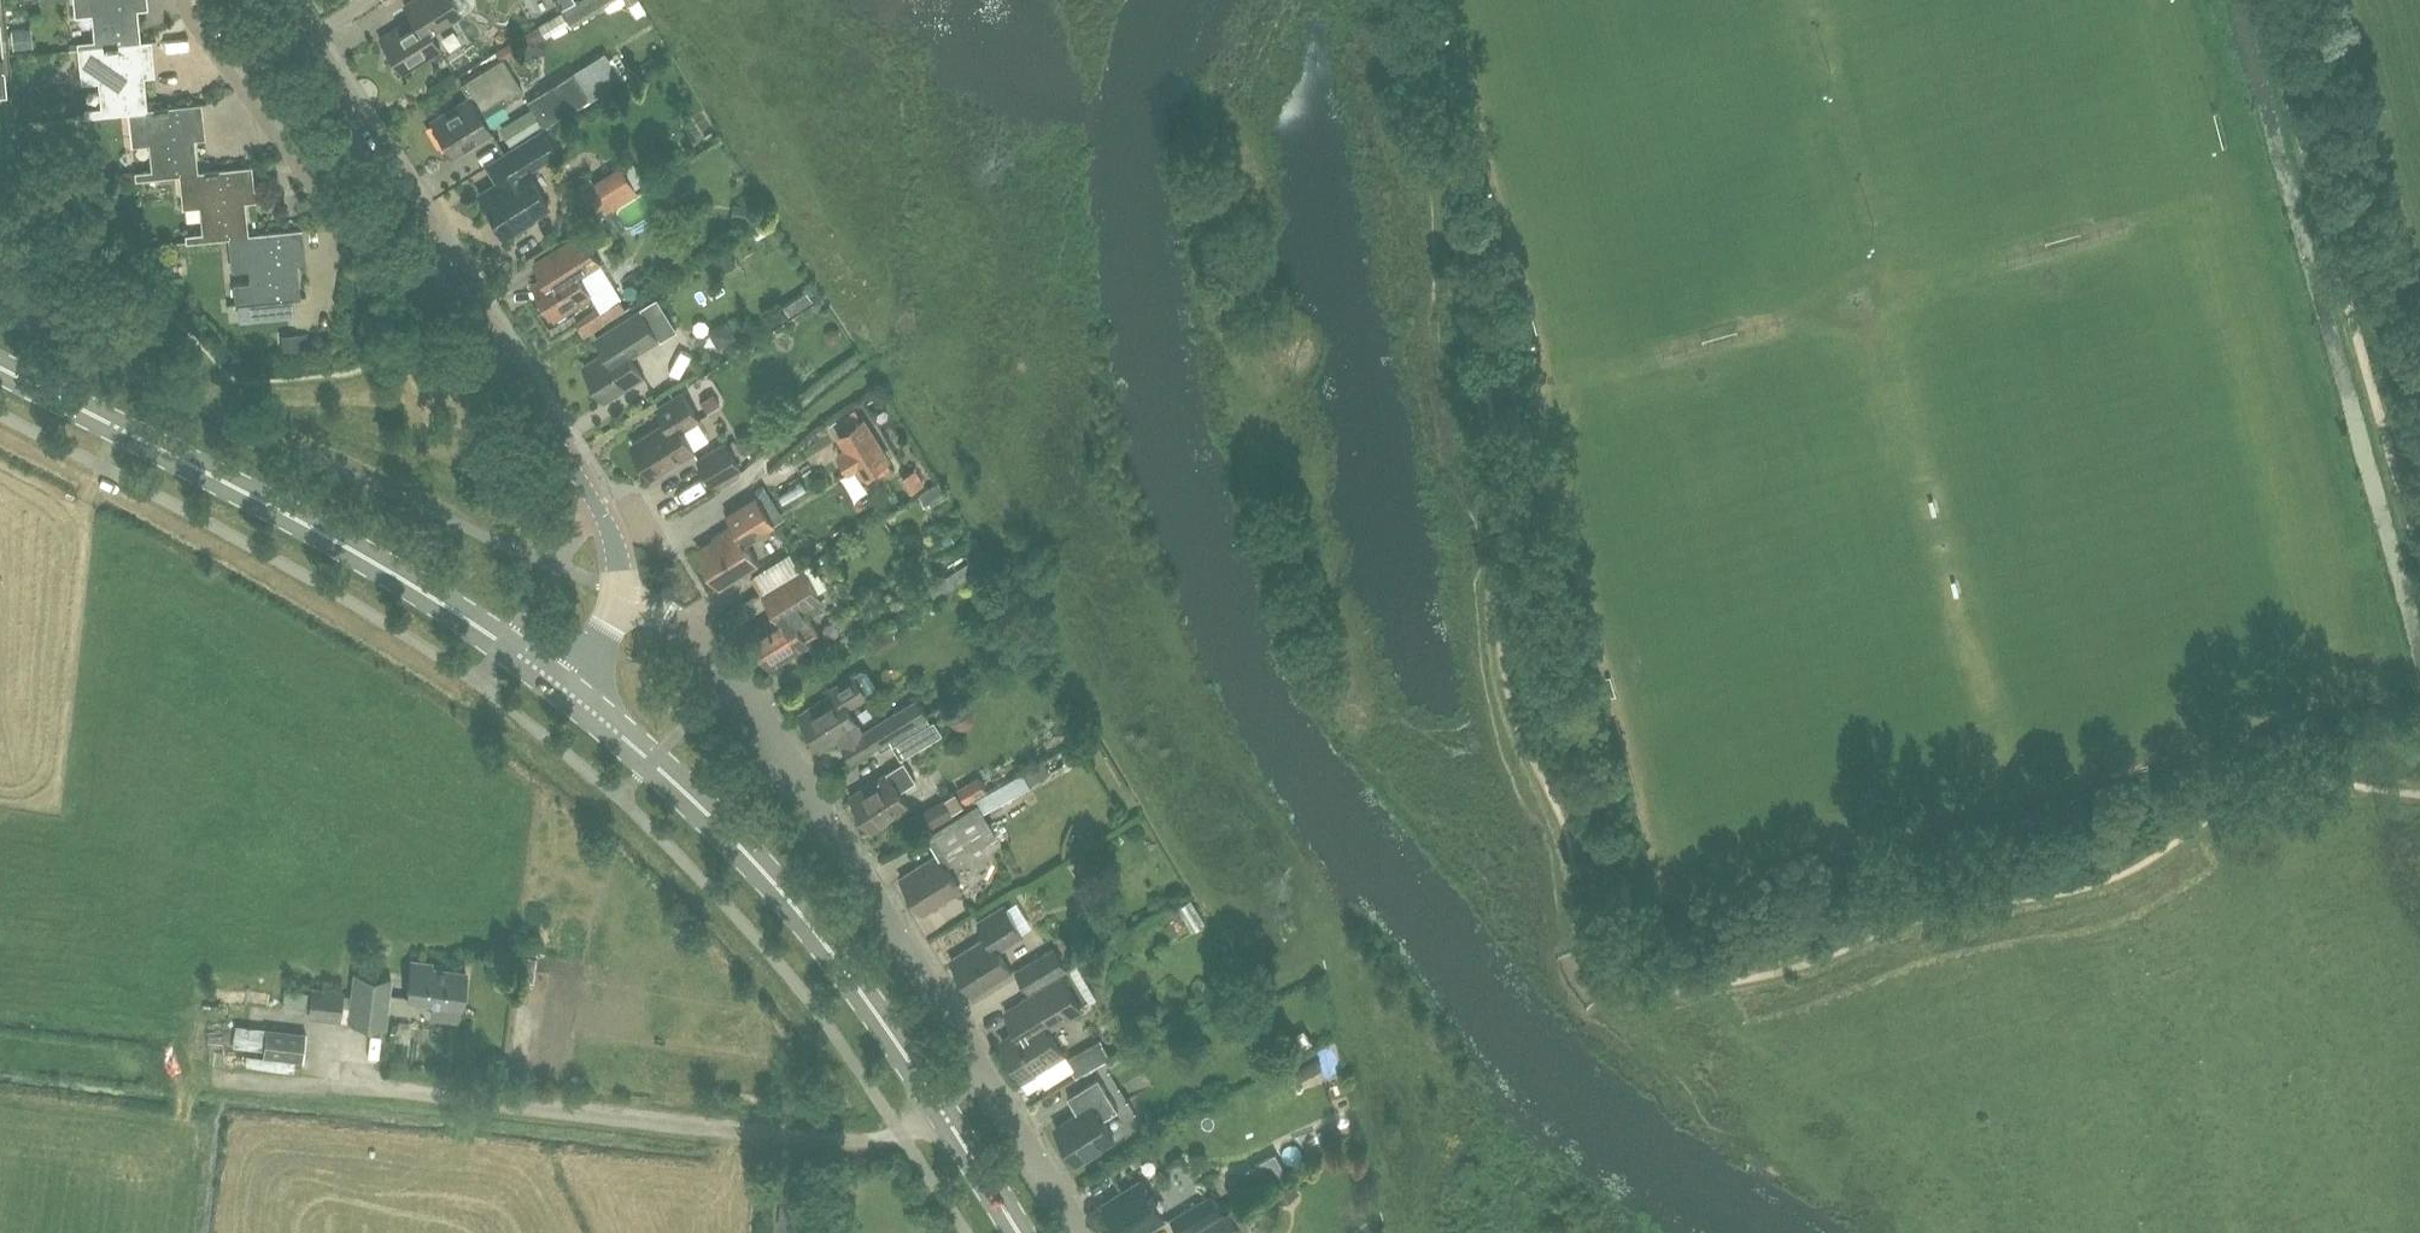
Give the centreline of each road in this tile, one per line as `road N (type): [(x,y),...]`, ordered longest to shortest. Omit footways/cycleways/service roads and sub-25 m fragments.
road 1 (residential): [(1081,1232),(764,720),(689,633),(619,597)]
road 2 (unclassified): [(942,1111),(888,1142),(857,1145),(398,1090),(218,1080)]
road 3 (secondary): [(567,692),(354,551),(0,369)]
road 4 (secondary): [(942,1111),(778,887),(652,762),(567,692)]
road 5 (residential): [(619,597),(617,557),(602,515),(395,188)]
road 6 (residential): [(395,188),(351,203),(317,191),(186,0)]
road 7 (residential): [(395,188),(277,0)]
road 8 (secondary): [(1019,1232),(942,1111)]

